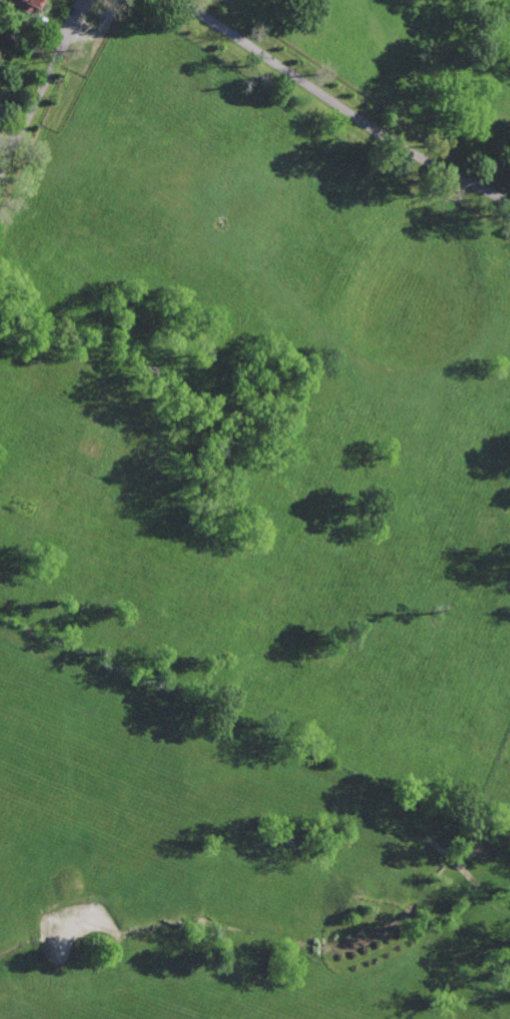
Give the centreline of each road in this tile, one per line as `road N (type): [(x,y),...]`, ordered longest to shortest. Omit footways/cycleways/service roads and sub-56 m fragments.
road 1 (residential): [(180,0),(509,198)]

